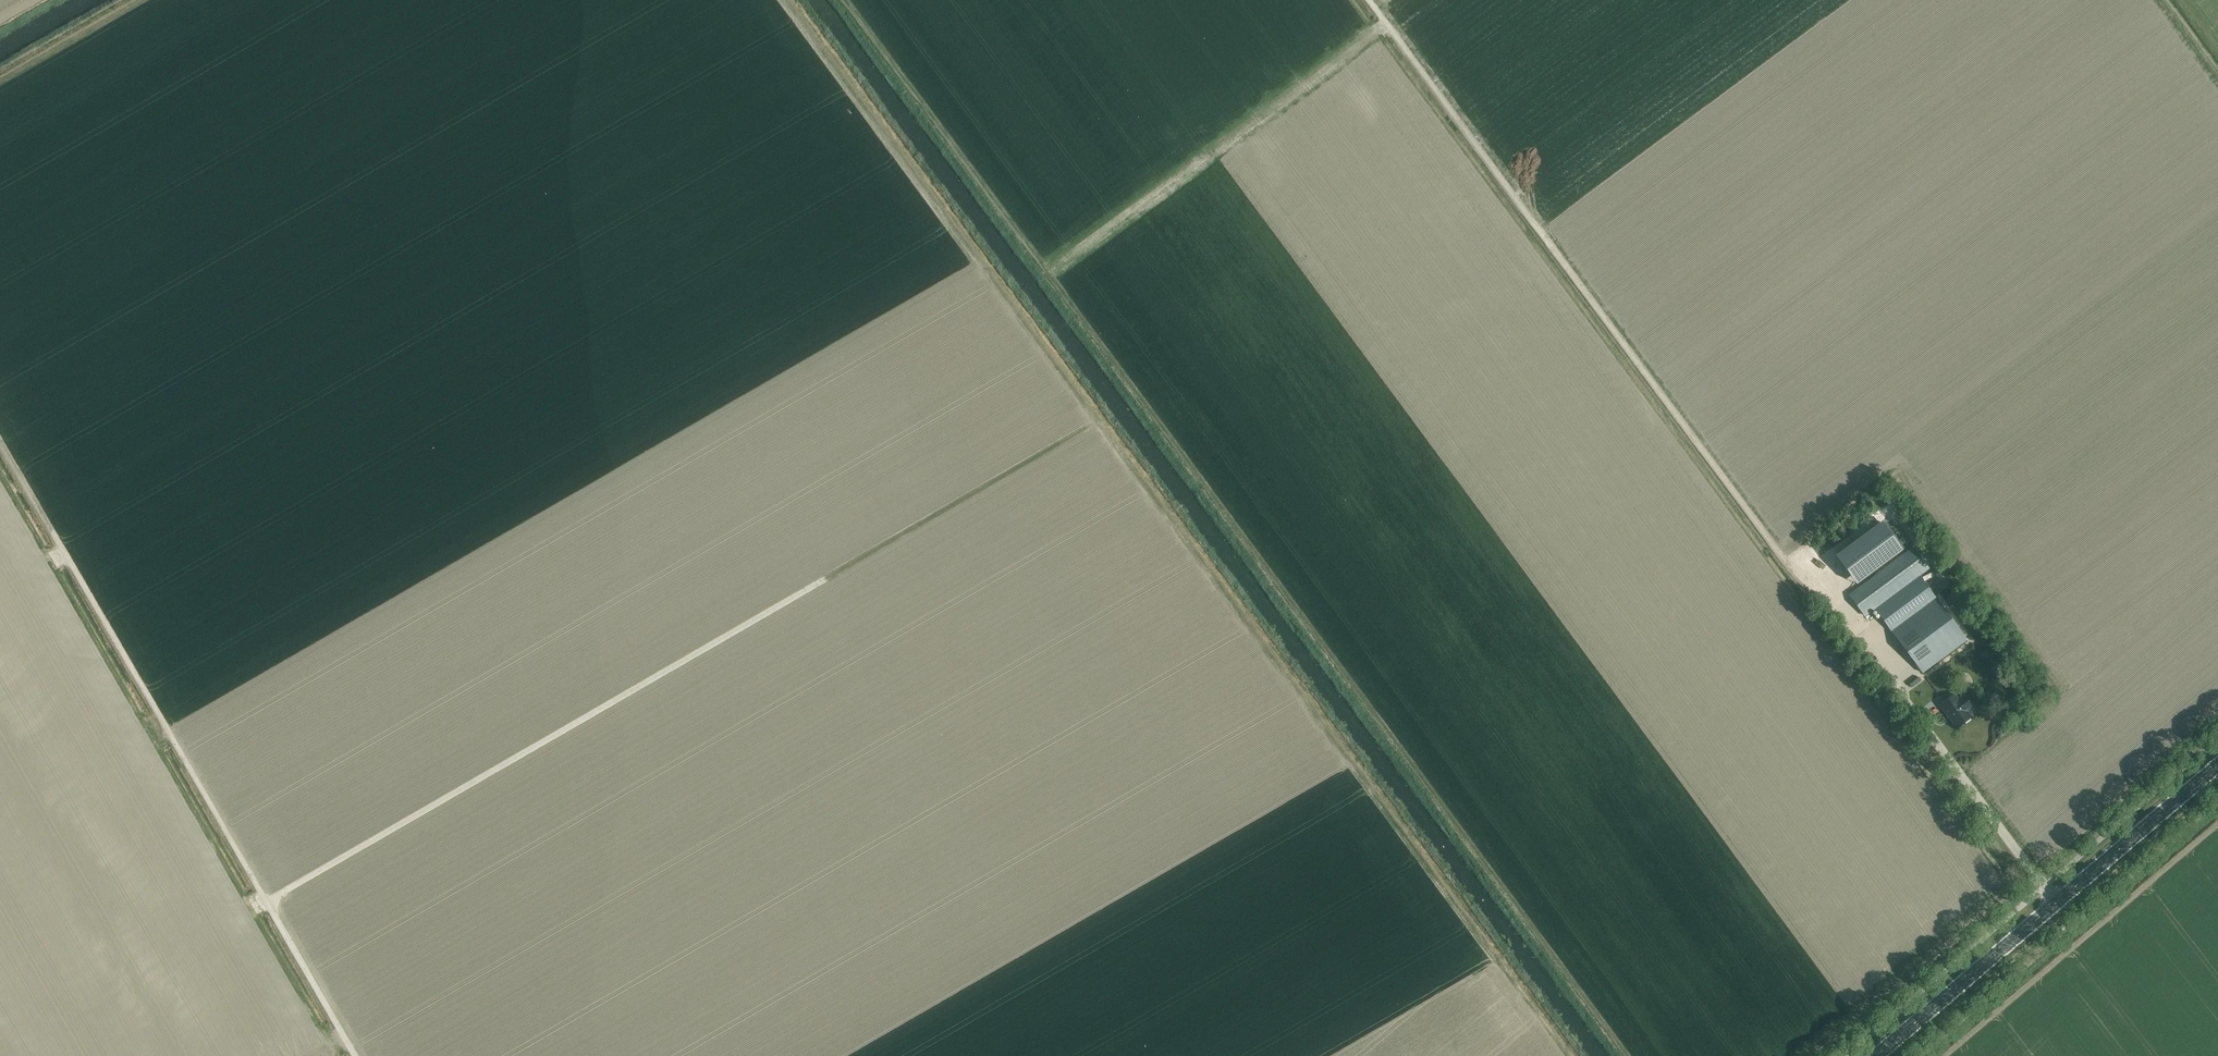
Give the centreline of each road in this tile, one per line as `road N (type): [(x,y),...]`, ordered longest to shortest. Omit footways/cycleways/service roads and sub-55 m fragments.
road 1 (secondary): [(1875,1055),(2217,765)]

